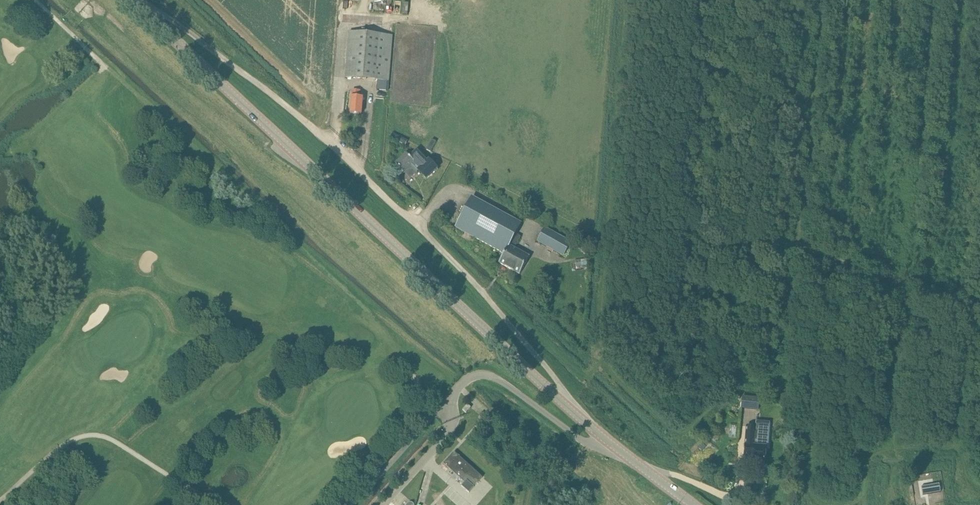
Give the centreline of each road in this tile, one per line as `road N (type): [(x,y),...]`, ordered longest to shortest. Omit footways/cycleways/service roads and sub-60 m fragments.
road 1 (unclassified): [(568,408),(555,379),(478,288),(348,160),(185,30),(142,10)]
road 2 (tertiary): [(568,408),(142,10)]
road 3 (track): [(299,157),(269,147),(116,46),(68,0)]
road 4 (tertiary): [(692,504),(568,408)]

